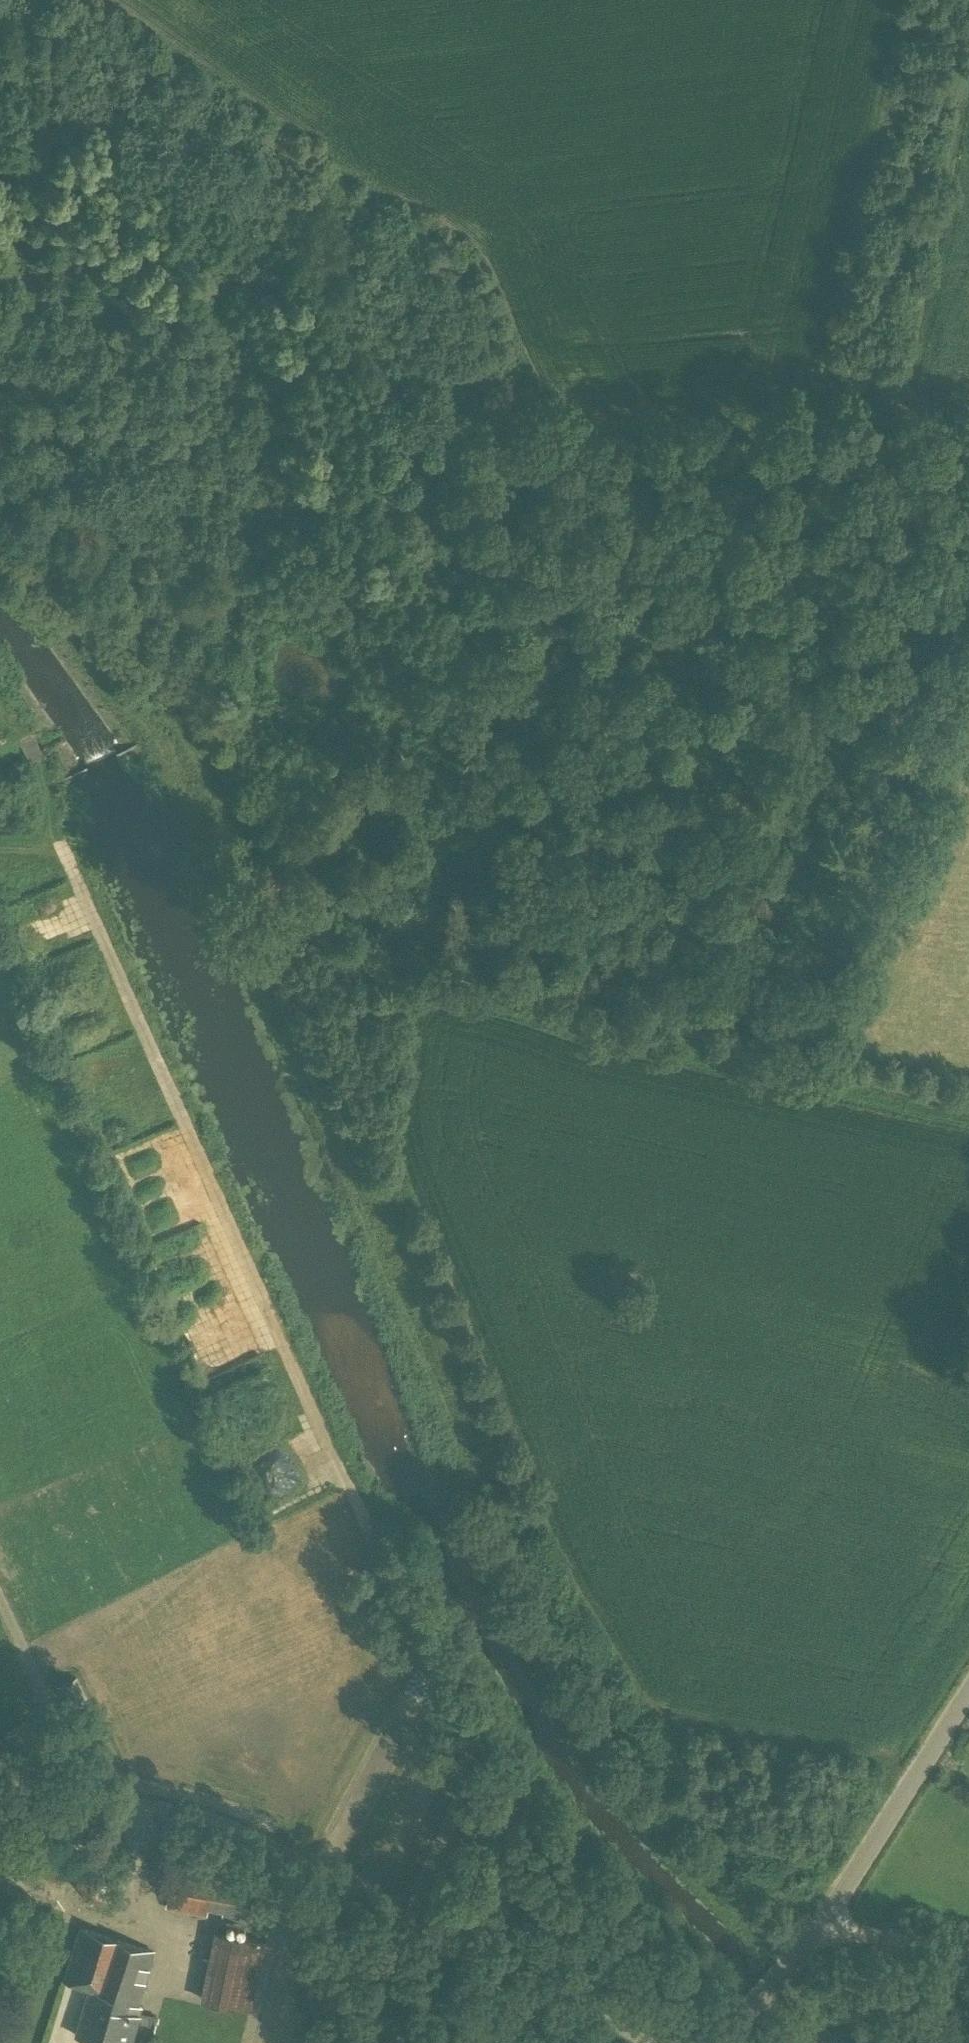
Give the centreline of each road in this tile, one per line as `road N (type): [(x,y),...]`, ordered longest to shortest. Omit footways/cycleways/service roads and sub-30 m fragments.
road 1 (track): [(53,839),(463,1724),(466,1777),(410,1918)]
road 2 (unclassified): [(0,1798),(122,1795),(218,1807),(645,2042)]
road 3 (unclassified): [(718,2042),(794,1961),(968,1689)]
road 4 (track): [(968,1962),(817,1925)]

